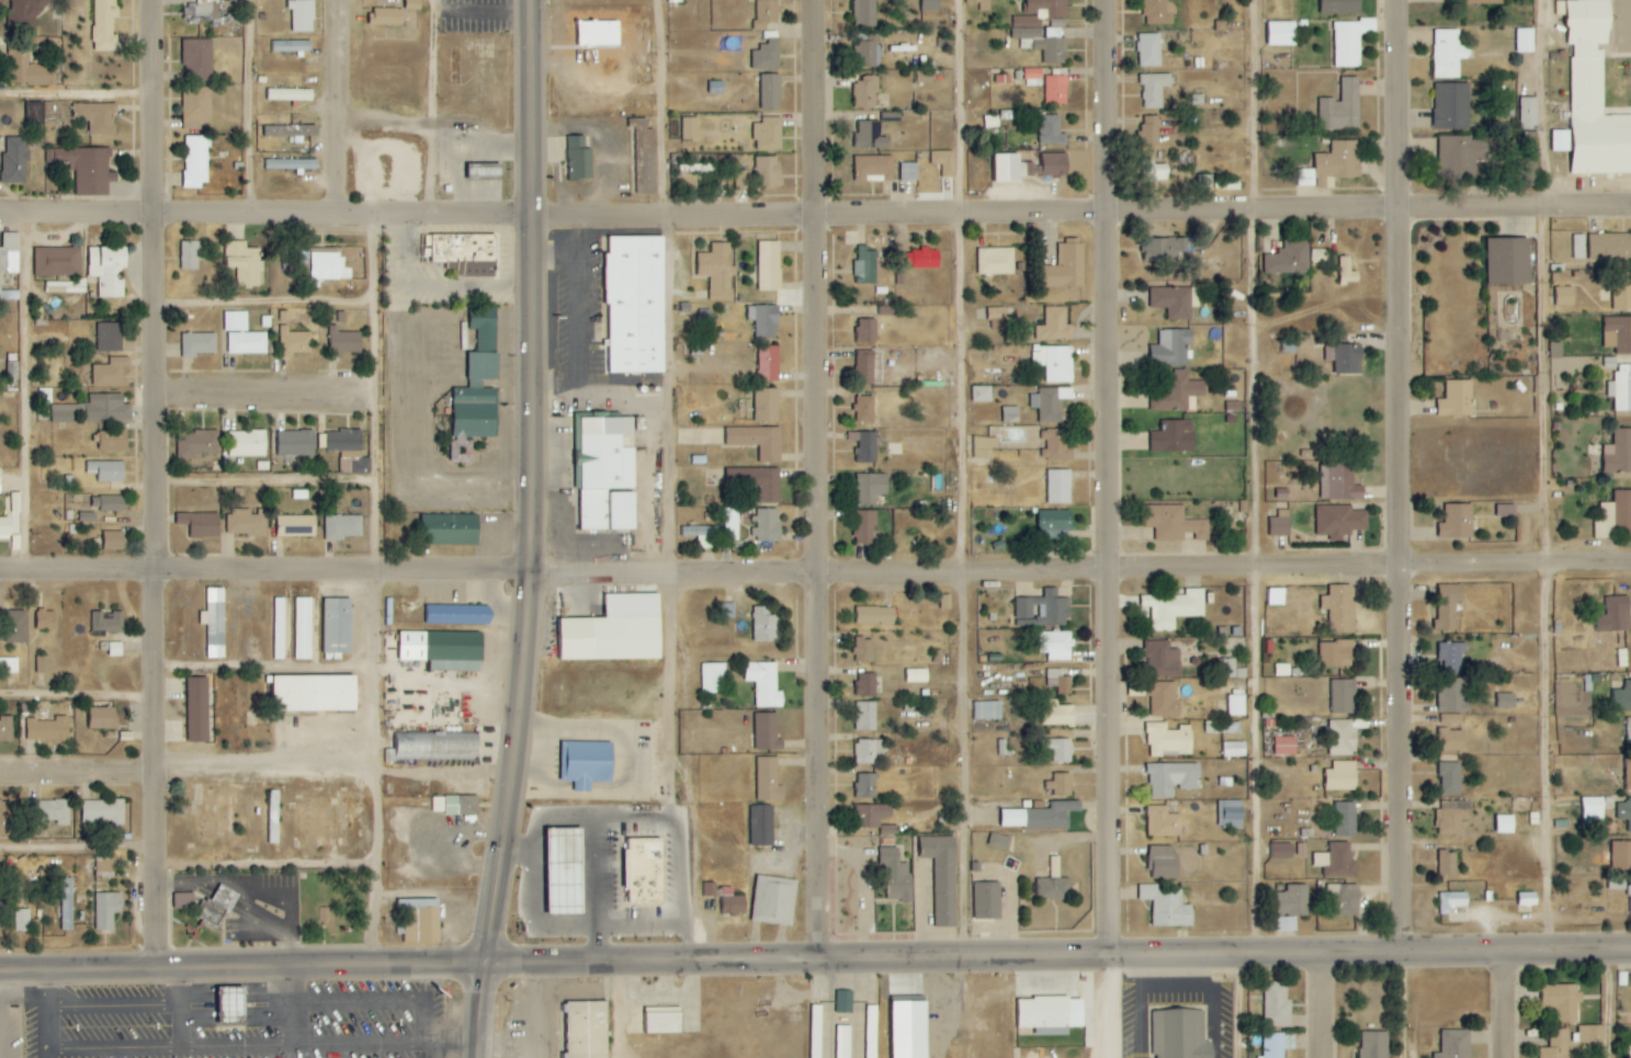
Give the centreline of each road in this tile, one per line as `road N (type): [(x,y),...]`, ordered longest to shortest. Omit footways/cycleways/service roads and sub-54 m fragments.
road 1 (tertiary): [(0,974),(1630,953)]
road 2 (residential): [(0,213),(1118,215),(1630,205)]
road 3 (residential): [(0,568),(825,574),(1630,564)]
road 4 (trunk): [(487,1057),(539,572),(533,0)]
road 5 (residential): [(1121,1057),(1116,0)]
road 6 (residential): [(156,972),(150,0)]
road 7 (residential): [(827,963),(821,0)]
road 8 (residential): [(1412,956),(1407,0)]
road 9 (residential): [(374,769),(0,772)]
road 10 (residential): [(154,394),(376,395)]
road 11 (residential): [(343,213),(343,0)]

